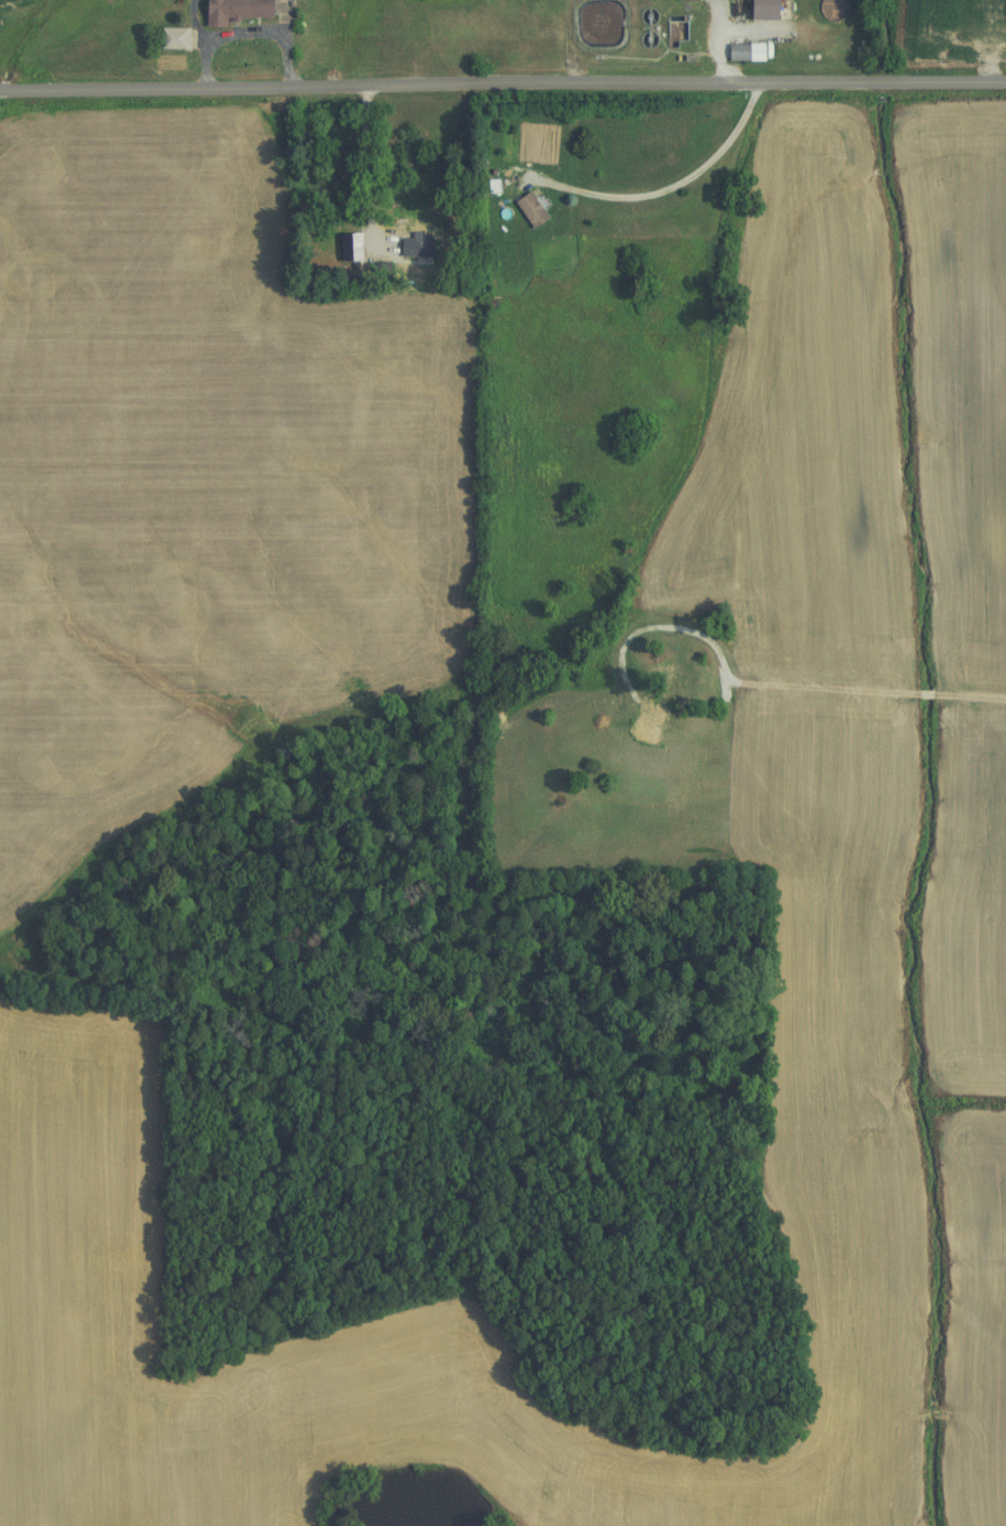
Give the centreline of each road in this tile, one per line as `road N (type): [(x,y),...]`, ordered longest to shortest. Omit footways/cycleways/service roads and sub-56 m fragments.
road 1 (residential): [(0,91),(549,80),(1005,84)]
road 2 (residential): [(1005,700),(725,681)]

